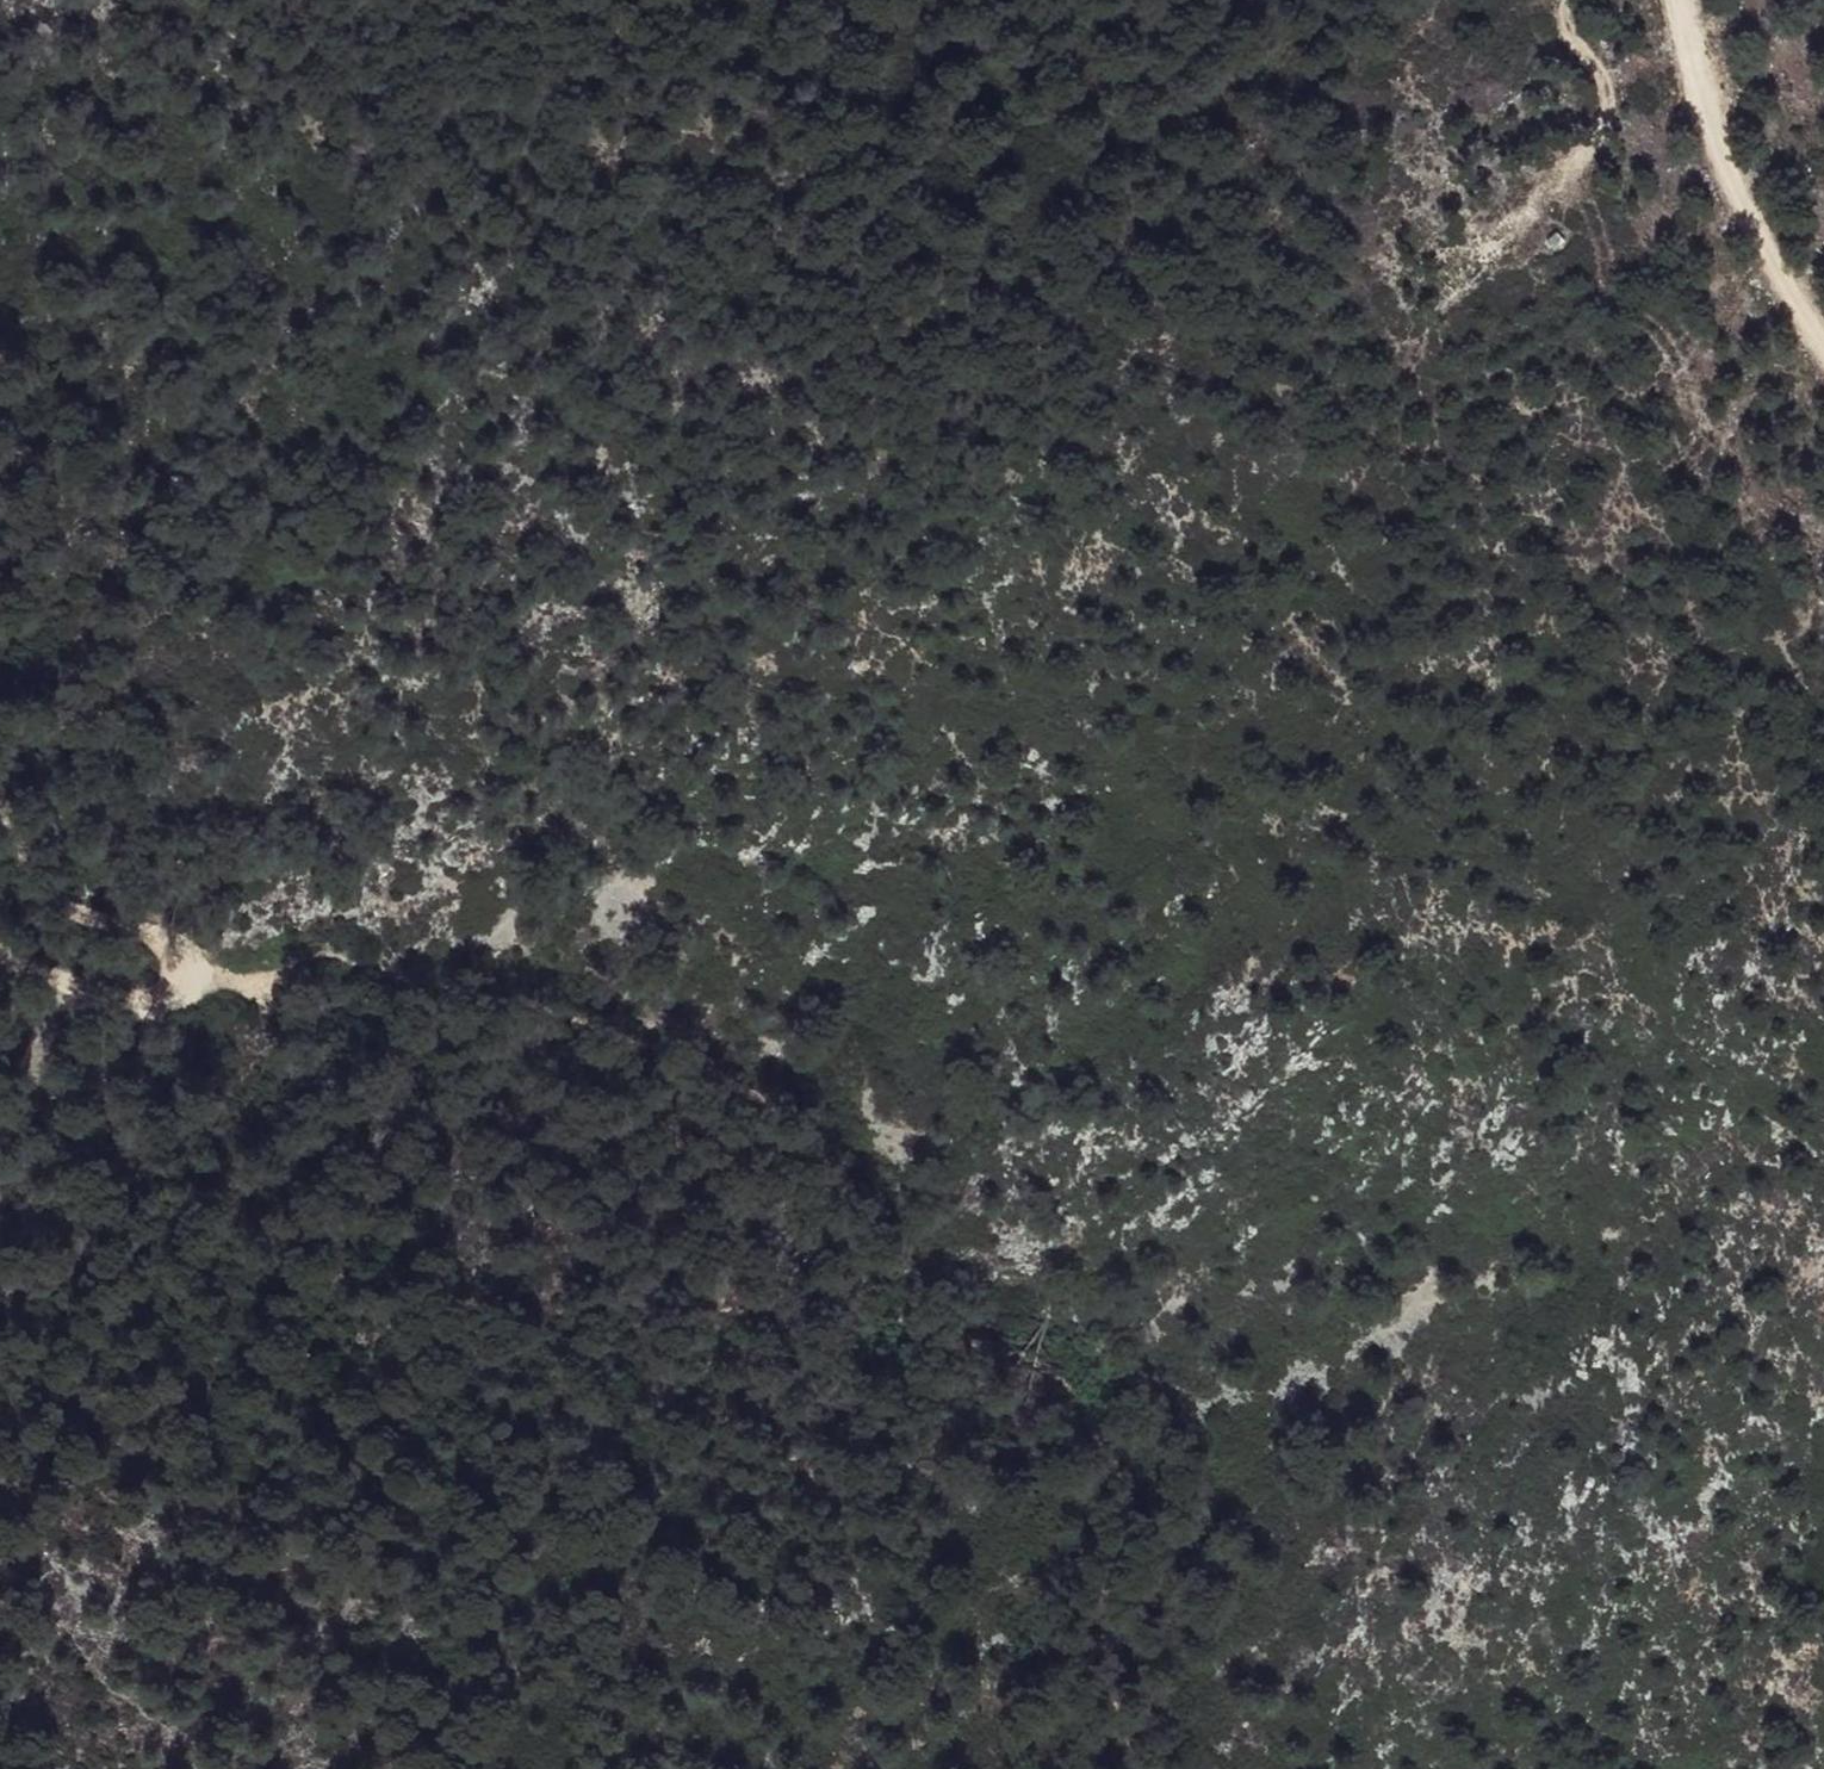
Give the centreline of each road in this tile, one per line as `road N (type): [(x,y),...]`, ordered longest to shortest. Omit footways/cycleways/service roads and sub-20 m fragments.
road 1 (track): [(1139,1768),(1107,1611),(1104,1478),(1086,1405),(1027,1355),(942,1331),(888,1293),(792,1124),(668,1042),(590,1031),(352,963),(295,967),(266,982),(192,983)]
road 2 (track): [(0,950),(76,988),(151,1007),(177,1002),(192,983),(178,954),(56,901),(0,802)]
road 3 (track): [(1677,0),(1702,107),(1743,208),(1823,342)]

